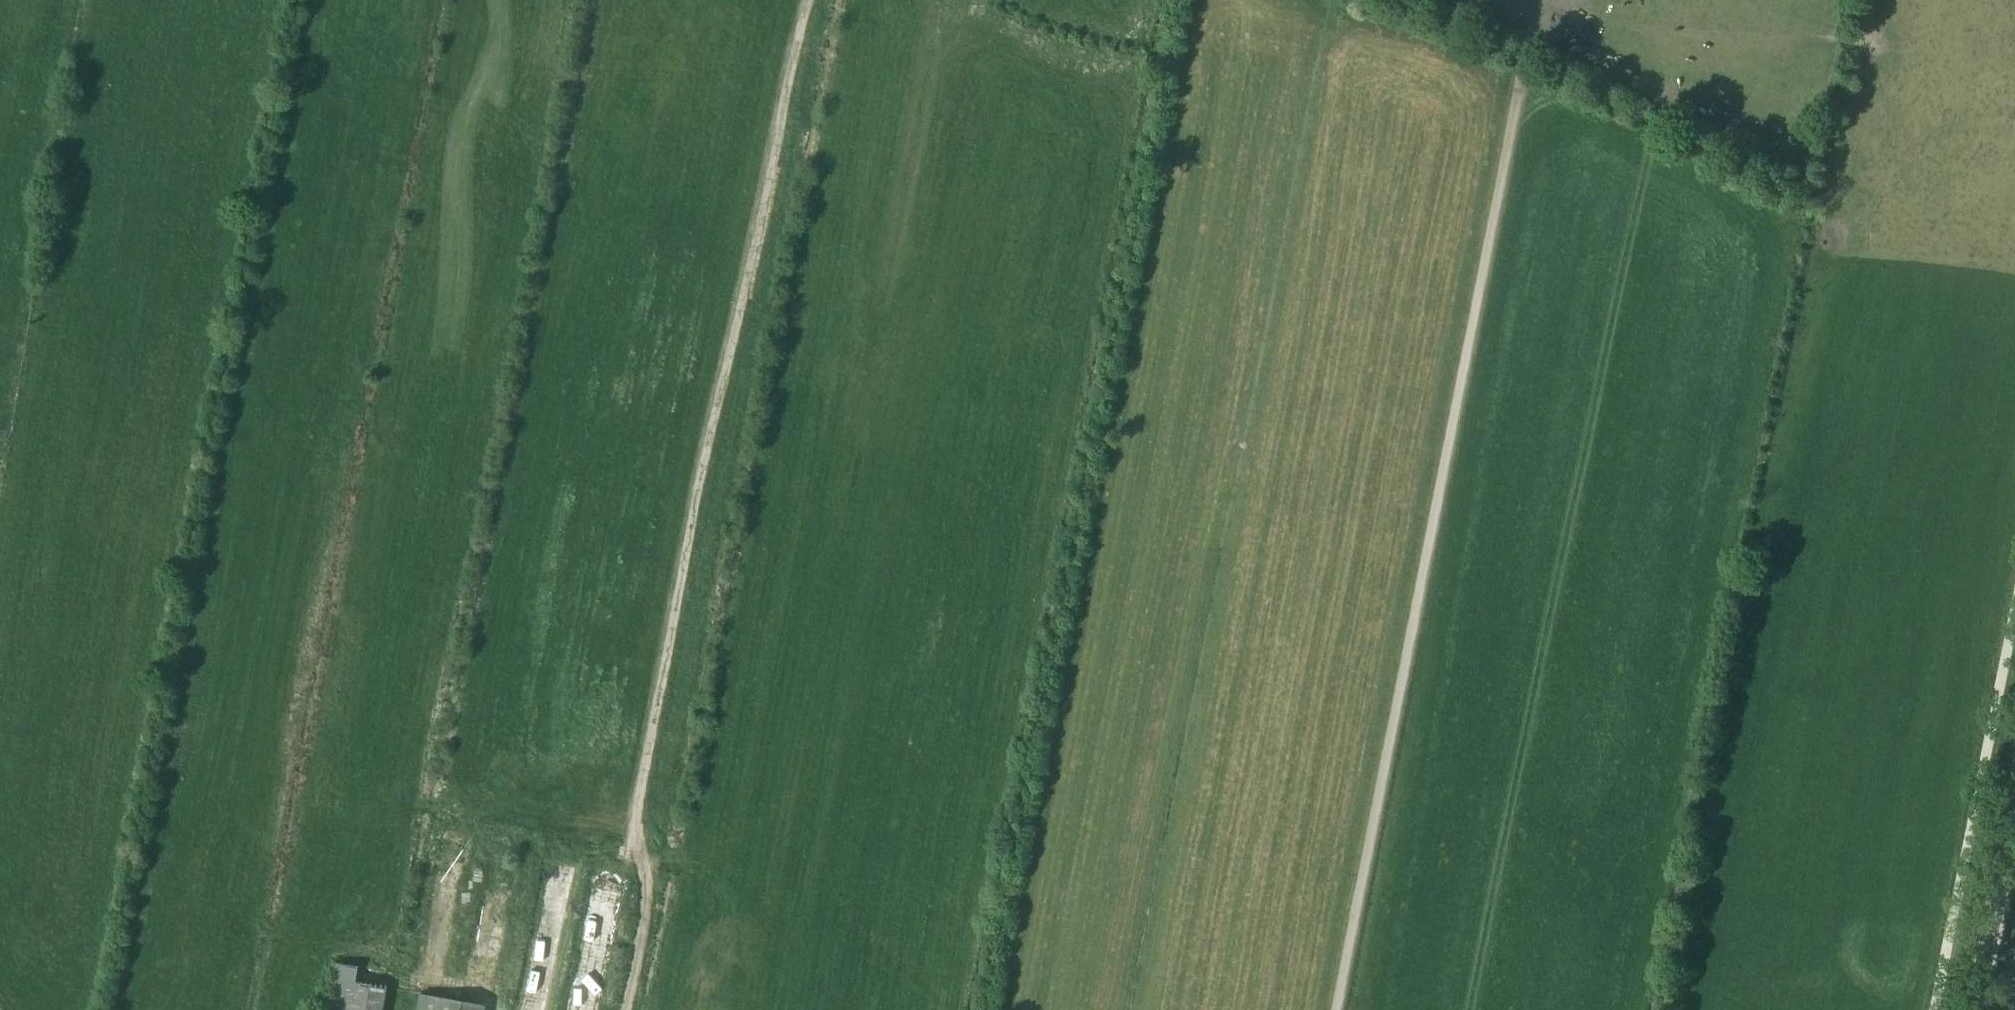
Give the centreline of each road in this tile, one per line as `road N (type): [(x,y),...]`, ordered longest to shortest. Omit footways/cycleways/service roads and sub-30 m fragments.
road 1 (tertiary): [(1972,1009),(2014,795)]

